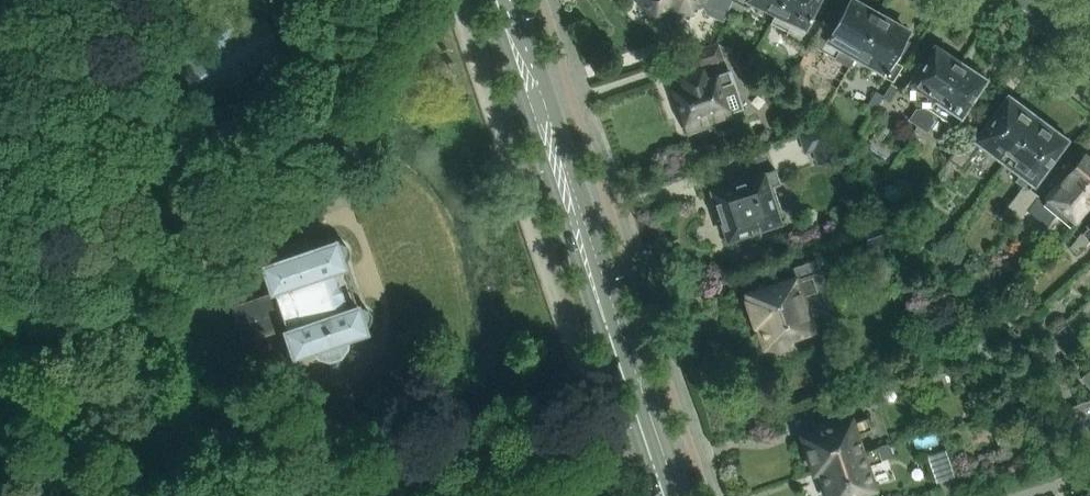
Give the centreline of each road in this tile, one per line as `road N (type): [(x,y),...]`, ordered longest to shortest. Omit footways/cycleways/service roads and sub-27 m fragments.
road 1 (secondary): [(670,495),(495,0)]

